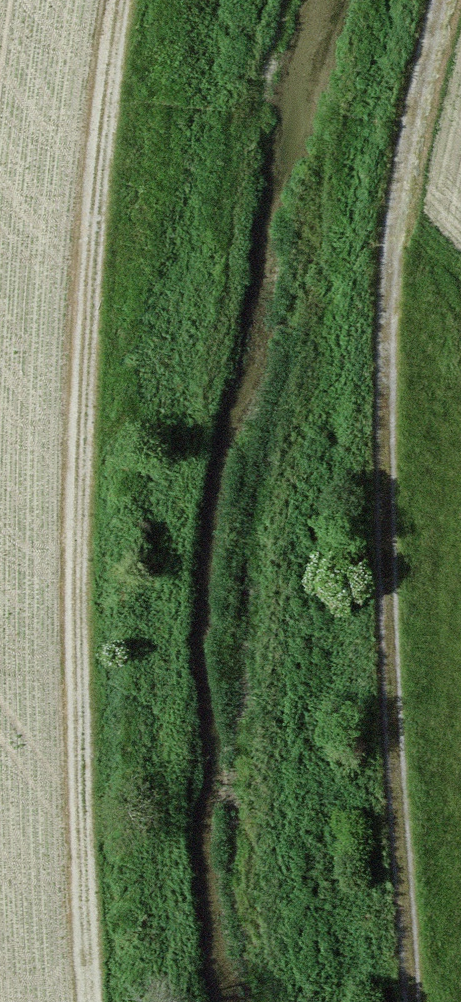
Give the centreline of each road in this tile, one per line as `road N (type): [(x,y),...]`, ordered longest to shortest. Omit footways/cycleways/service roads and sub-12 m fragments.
road 1 (track): [(447,0),(389,265),(382,457),(410,1001)]
road 2 (track): [(105,1001),(88,256),(141,0)]

